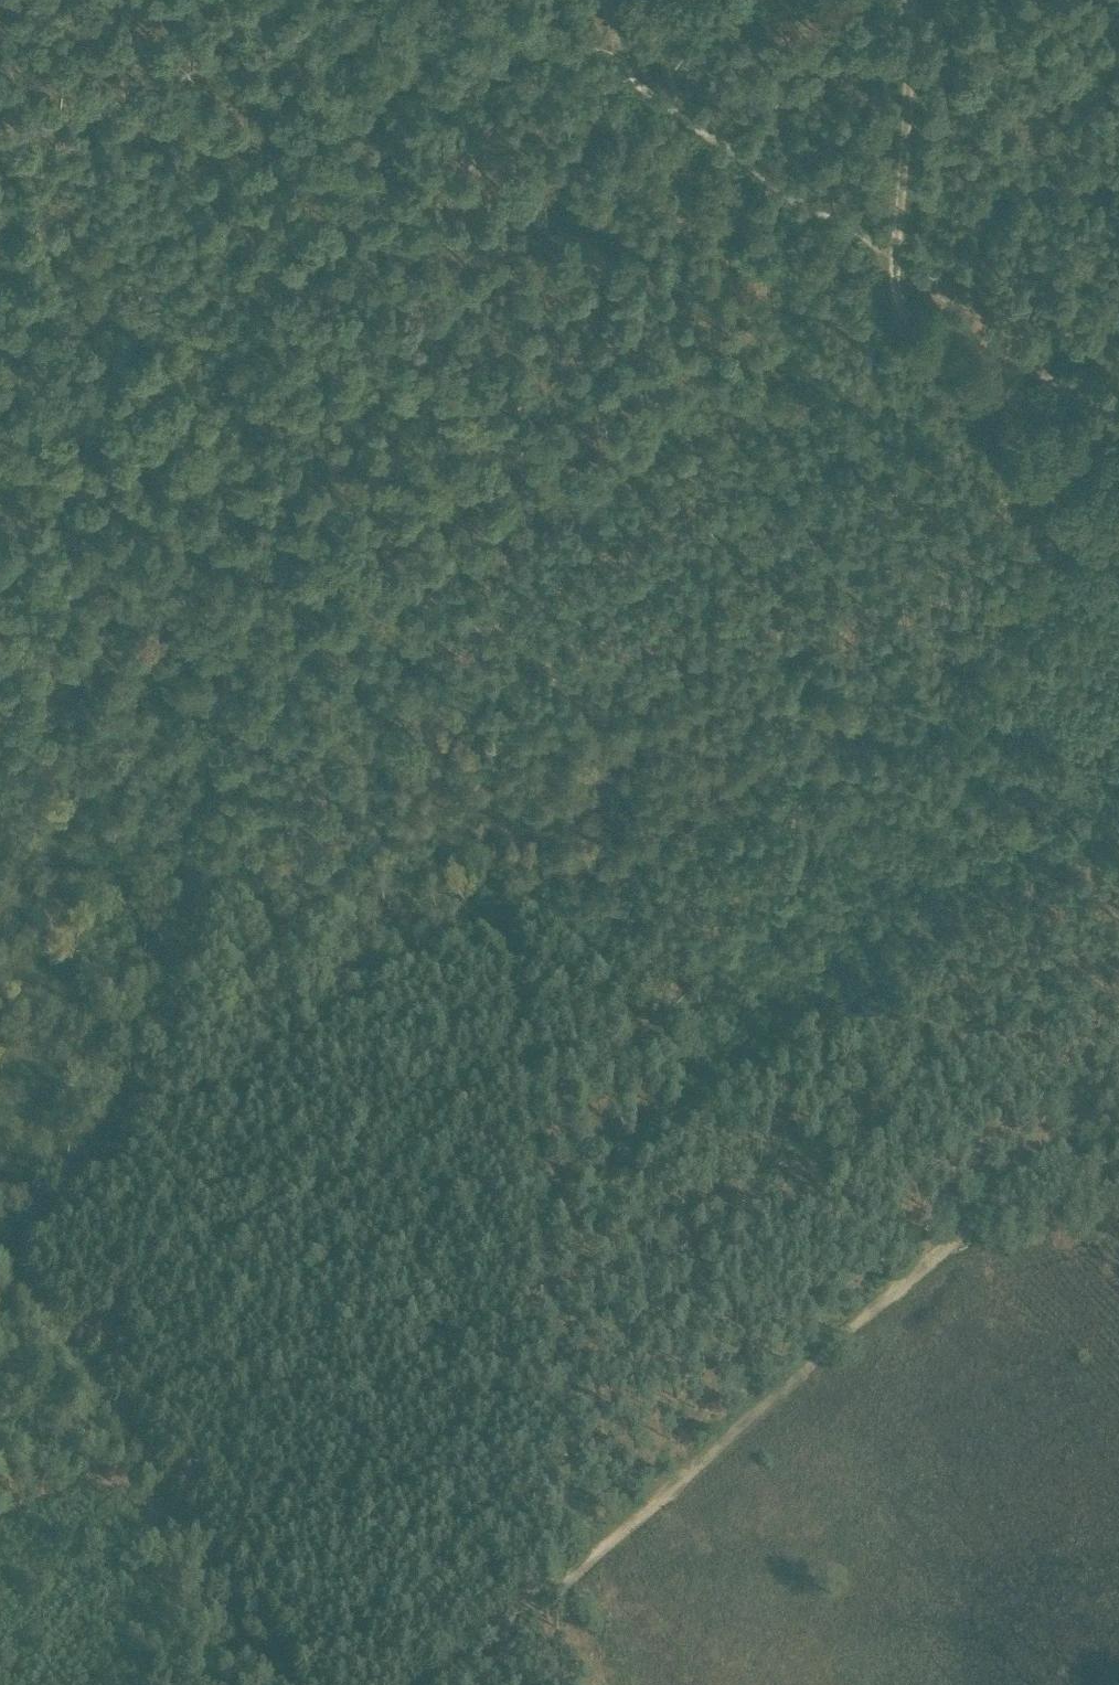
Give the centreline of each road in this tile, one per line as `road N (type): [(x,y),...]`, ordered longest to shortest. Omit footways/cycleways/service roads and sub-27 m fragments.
road 1 (track): [(846,0),(698,18),(553,56),(492,6),(0,331)]
road 2 (track): [(1118,477),(901,320),(887,259),(899,0)]

